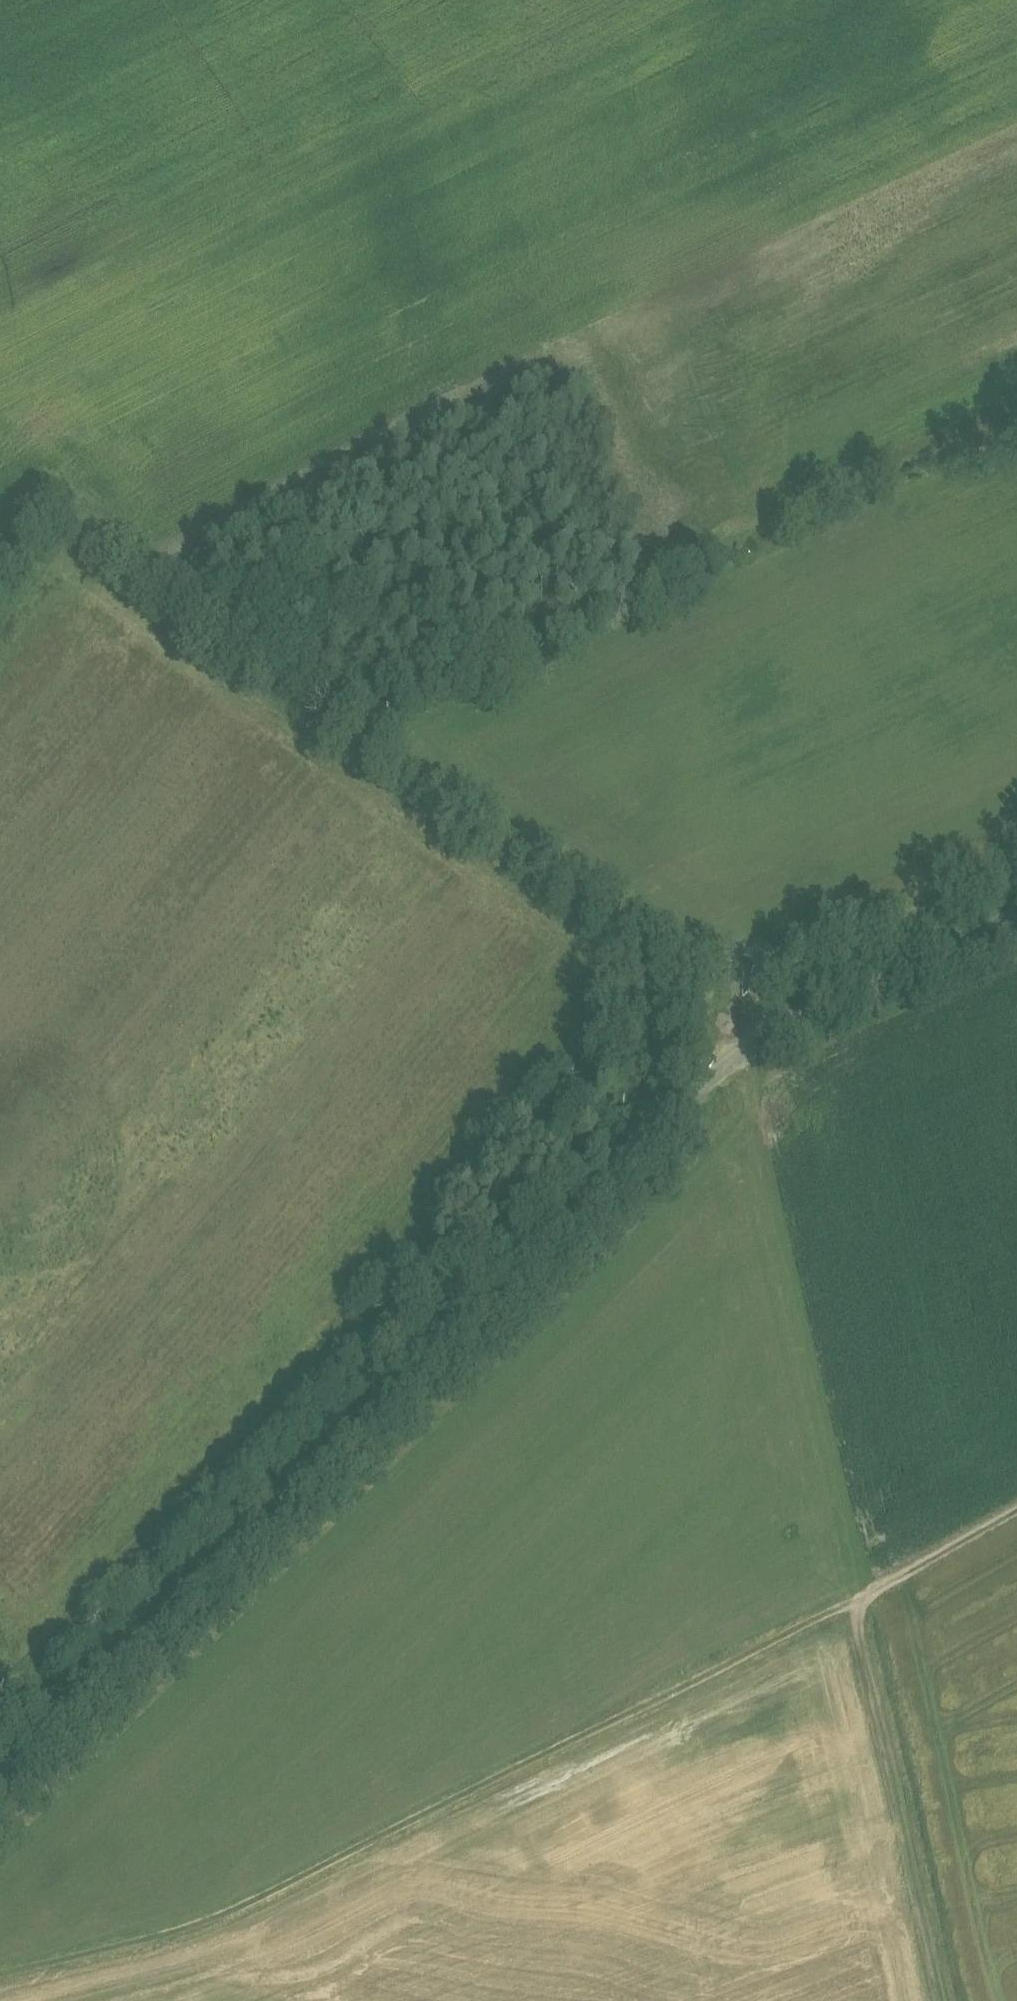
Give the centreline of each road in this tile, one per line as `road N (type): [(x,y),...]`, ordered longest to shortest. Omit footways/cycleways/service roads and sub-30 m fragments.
road 1 (unclassified): [(1016,912),(775,1027),(668,1116),(0,1783)]
road 2 (track): [(1016,1518),(872,1593),(865,1605),(948,2000)]

